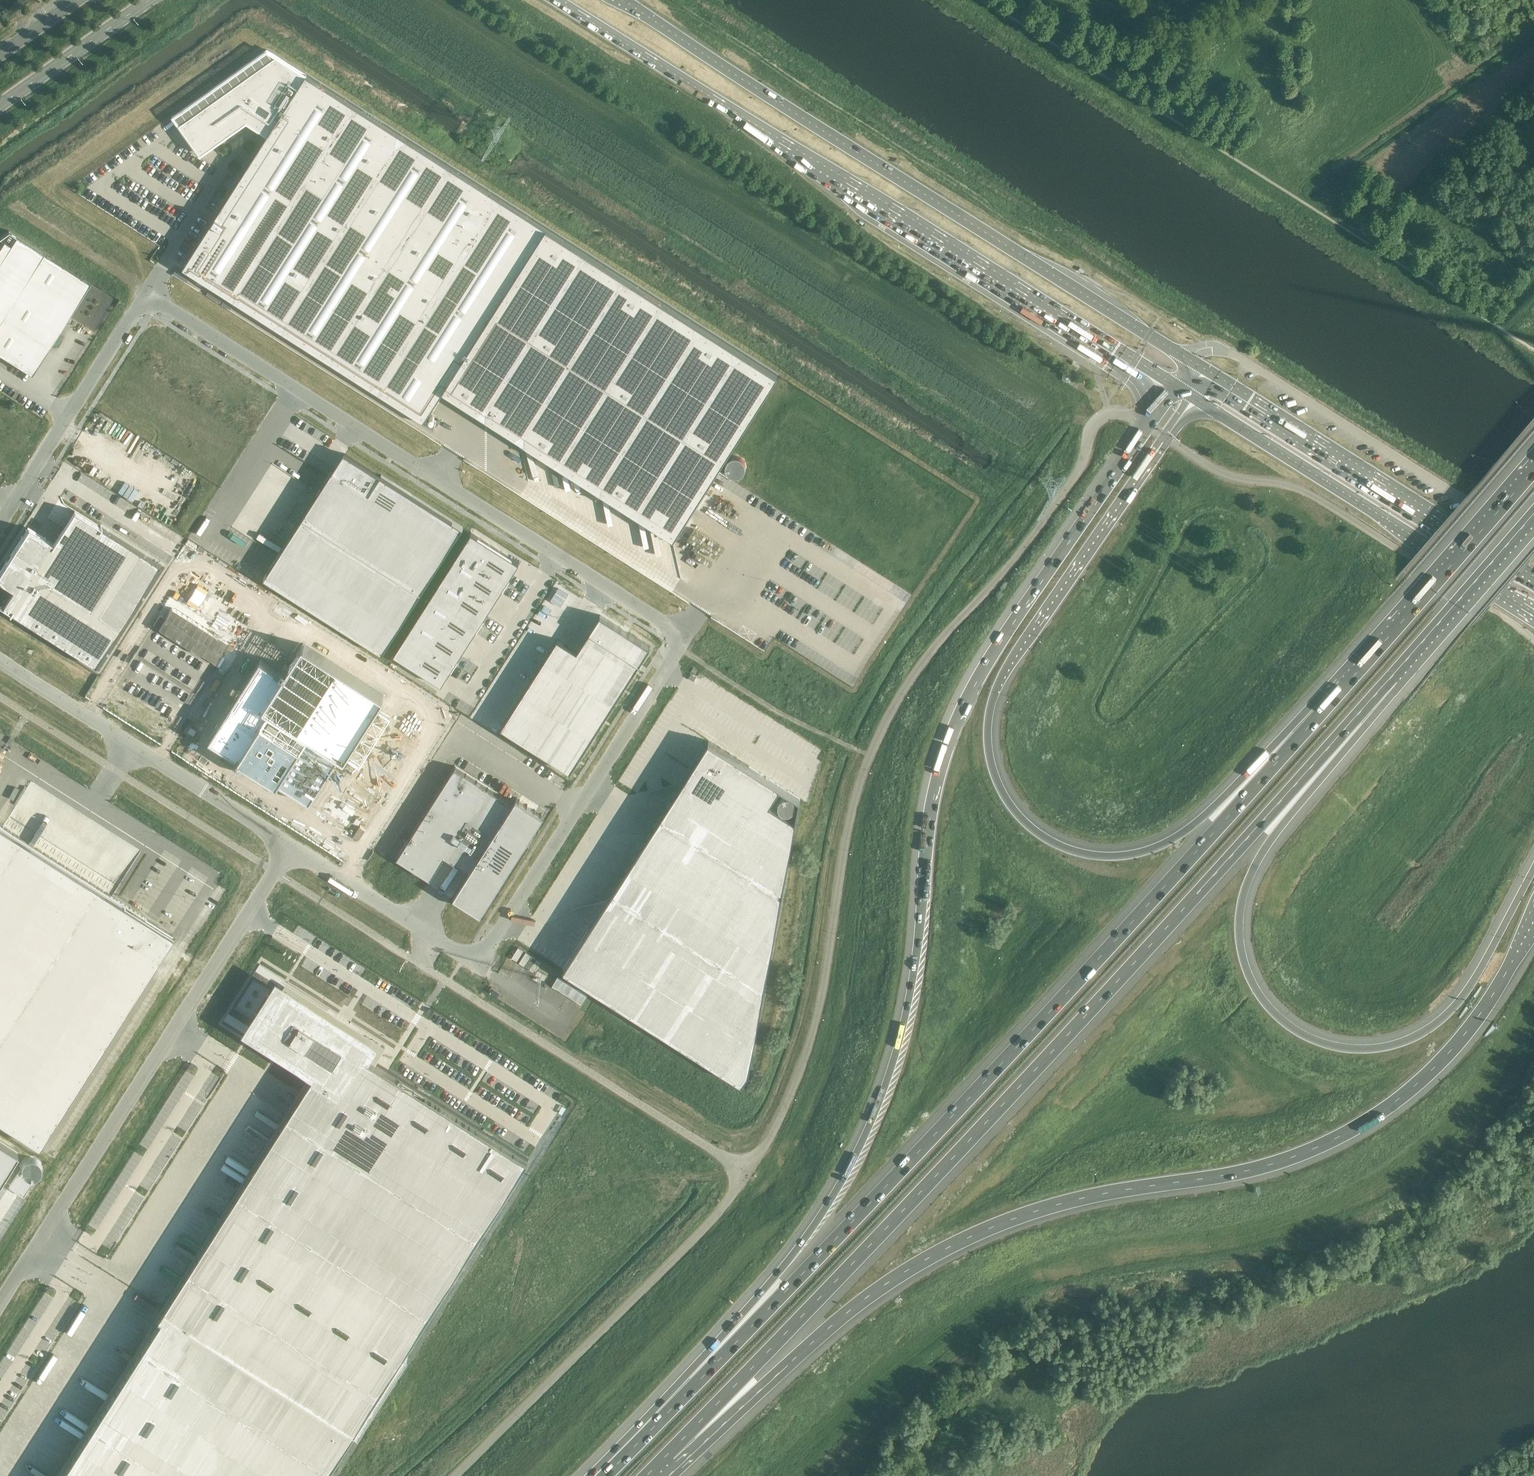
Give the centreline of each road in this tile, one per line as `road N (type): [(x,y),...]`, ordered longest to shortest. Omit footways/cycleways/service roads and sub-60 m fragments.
road 1 (motorway): [(1148,426),(979,675),(945,753),(931,808),(911,997),(856,1159),(802,1242),(643,1438)]
road 2 (motorway): [(667,1456),(1009,1099),(1392,676)]
road 3 (motorway): [(667,1456),(923,1260),(991,1227),(1085,1198),(1266,1167),(1385,1111),(1465,1032),(1533,922)]
road 4 (motorway): [(1344,687),(986,1083),(643,1438)]
road 5 (unclassified): [(1148,426),(1118,412),(1098,419),(1054,510),(891,714),(855,803),(816,1026),(748,1171)]
road 6 (motorway): [(1344,687),(1161,846),(1089,854),(1059,844),(1012,808),(989,759),(997,686),(1163,436)]
road 7 (unclassified): [(0,527),(147,296),(558,556)]
road 8 (motorway): [(1533,866),(1468,985),(1414,1039),(1385,1048),(1330,1045),(1286,1025),(1264,1003),(1241,948),(1244,892),(1271,838),(1392,676)]
road 9 (trunk): [(557,0),(1175,385)]
road 10 (trunk): [(1190,360),(624,0)]
road 11 (unclassified): [(0,1304),(292,848)]
road 12 (unclassified): [(558,556),(684,636),(482,964)]
road 13 (unclassified): [(1533,640),(1308,494),(1222,473),(1163,436)]
road 14 (unclassified): [(435,935),(419,963),(748,1171)]
road 15 (unclassified): [(748,1171),(695,1238),(459,1475)]
road 16 (trunk): [(1190,395),(1533,612)]
road 17 (trunk): [(1533,576),(1190,360)]
road 18 (unclassified): [(0,659),(292,848)]
road 19 (motorway): [(1533,468),(1344,687)]
road 20 (motorway): [(1392,676),(1533,515)]
road 21 (unclassified): [(0,107),(152,0)]
road 22 (unclassified): [(292,848),(435,935)]
road 23 (unclassified): [(467,695),(558,556)]

